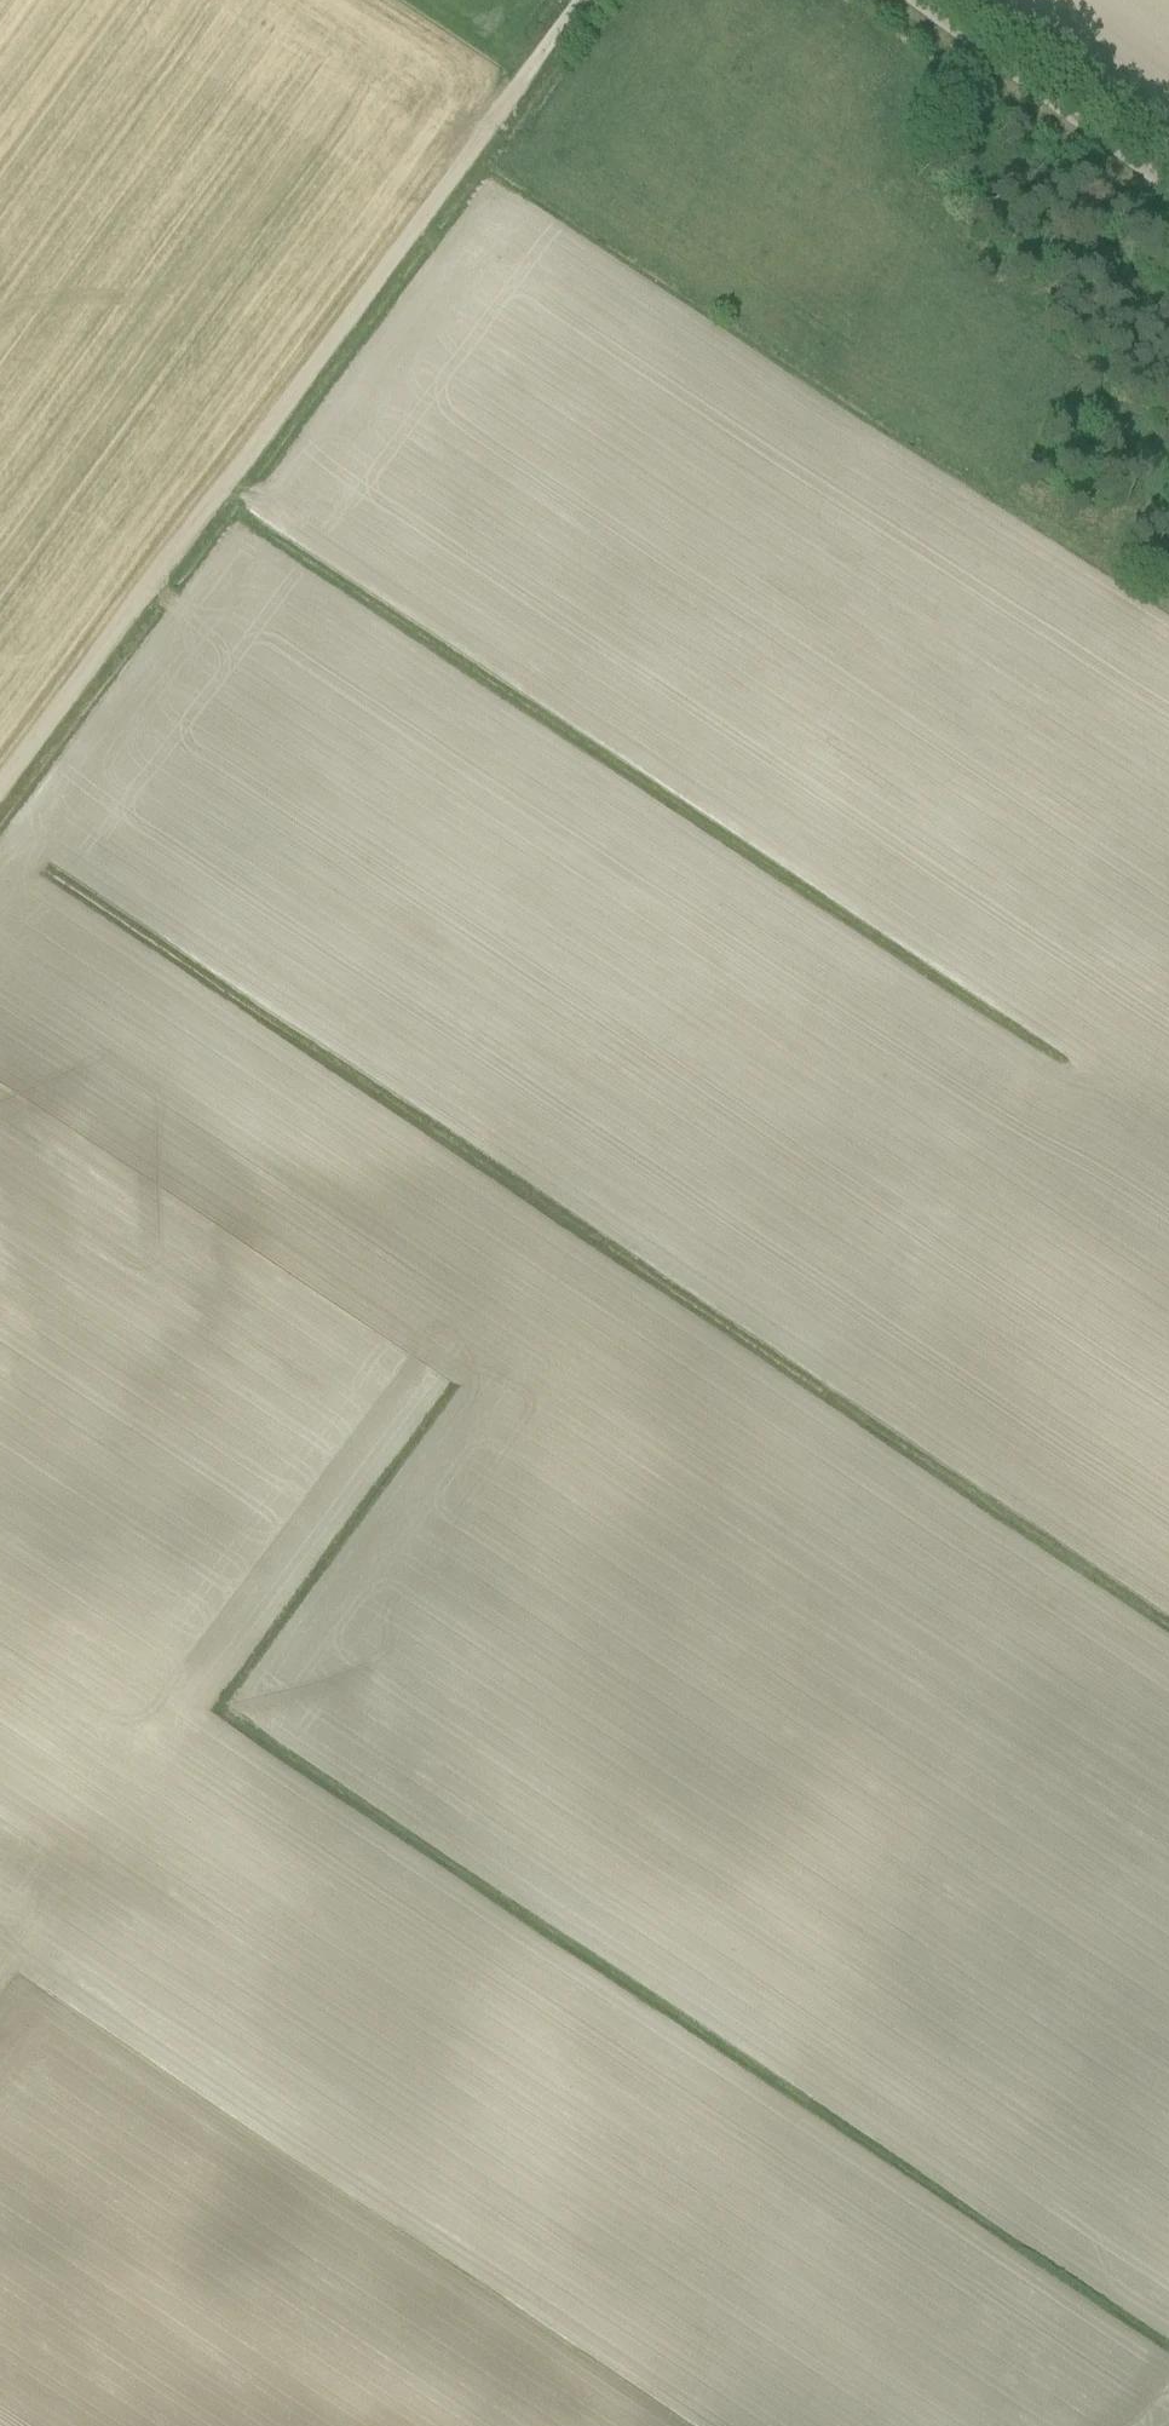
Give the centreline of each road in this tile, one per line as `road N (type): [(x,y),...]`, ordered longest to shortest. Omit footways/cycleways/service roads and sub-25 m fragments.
road 1 (track): [(0,789),(514,89)]
road 2 (unclassified): [(1168,194),(921,0)]

